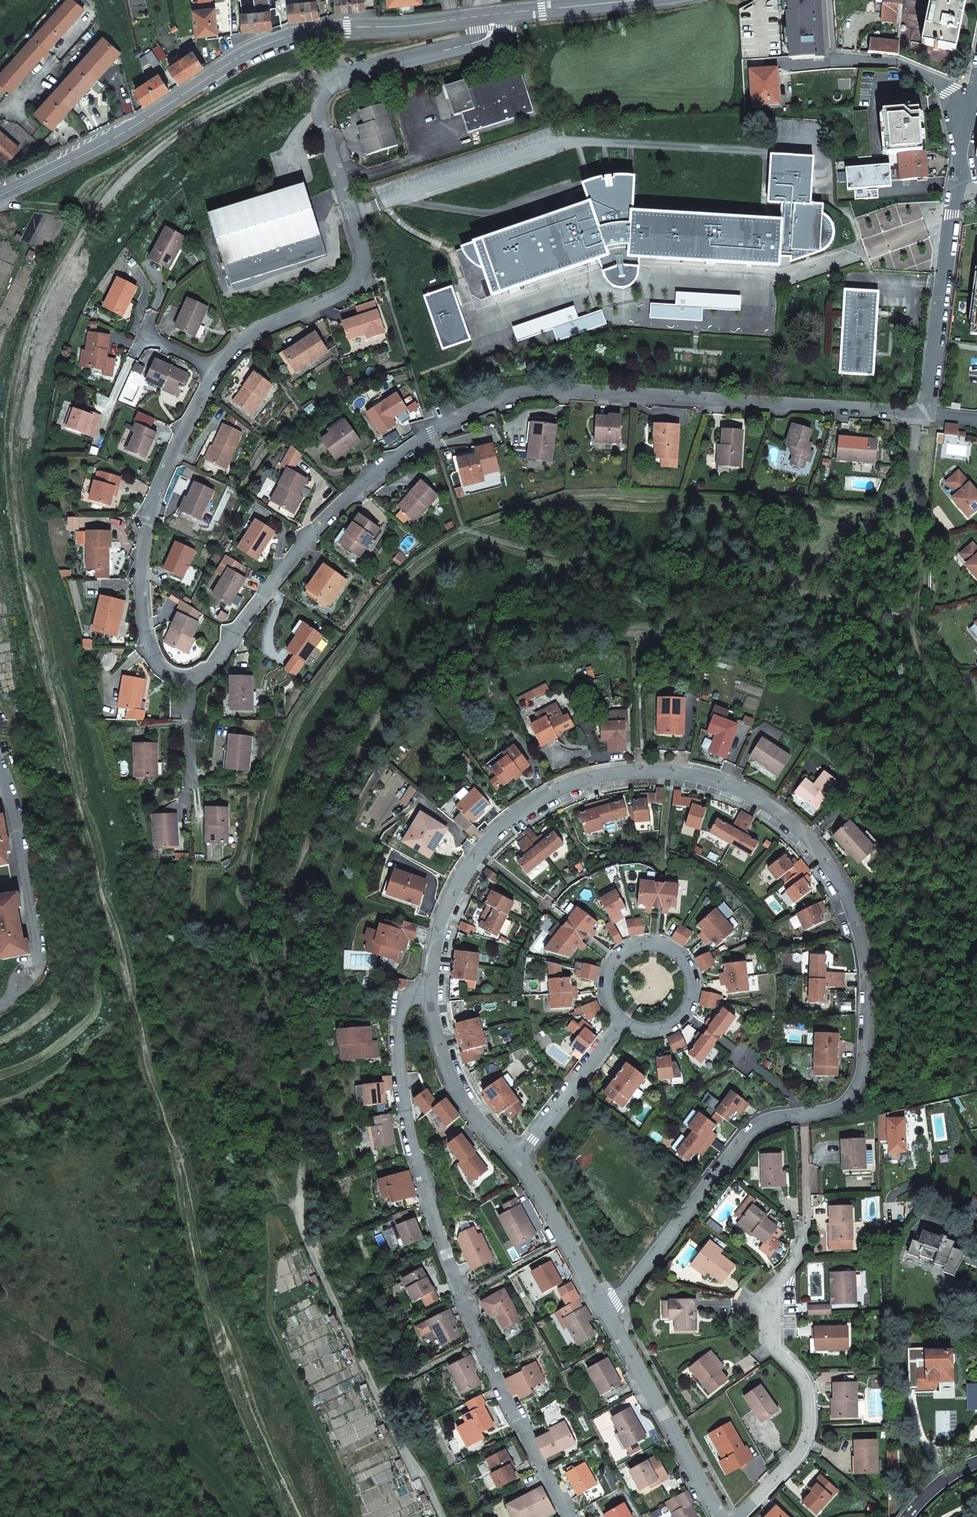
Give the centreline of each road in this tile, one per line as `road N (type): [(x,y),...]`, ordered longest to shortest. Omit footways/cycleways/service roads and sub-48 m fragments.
road 1 (residential): [(189,682),(163,671),(149,647),(140,576),(147,516),(182,435),(239,341),(362,277),(320,110),(323,95),(330,82),(487,38),(494,14)]
road 2 (residential): [(426,990),(452,888),(489,840),(541,797),(603,774),(730,783),(824,853),(852,897),(867,958),(864,1070),(855,1093),(836,1109),(800,1116)]
road 3 (residential): [(926,414),(531,391),(478,409),(403,452),(346,499),(210,669),(189,682)]
road 4 (residential): [(426,990),(402,1006),(398,1052),(432,1213),(469,1317),(567,1516)]
road 5 (residential): [(494,14),(331,28),(257,48),(95,148),(0,196)]
road 6 (residential): [(736,1516),(799,1452),(807,1429),(807,1392),(771,1342),(771,1291),(804,1228),(800,1116)]
road 7 (residential): [(800,1116),(779,1116),(744,1140),(606,1312)]
road 8 (residential): [(621,1020),(647,1030),(683,1013),(692,985),(681,959),(656,945),(624,953),(606,984),(612,1010)]
road 9 (residential): [(720,1516),(606,1312)]
road 10 (unclassified): [(956,198),(926,414)]
road 11 (residential): [(827,0),(832,57),(900,62),(950,91),(971,116)]
road 12 (residential): [(516,1162),(458,1095),(426,990)]
road 13 (residential): [(40,953),(13,802),(0,776)]
road 14 (residential): [(621,1020),(516,1162)]
road 15 (residential): [(606,1312),(516,1162)]
road 16 (residential): [(632,0),(494,14)]

